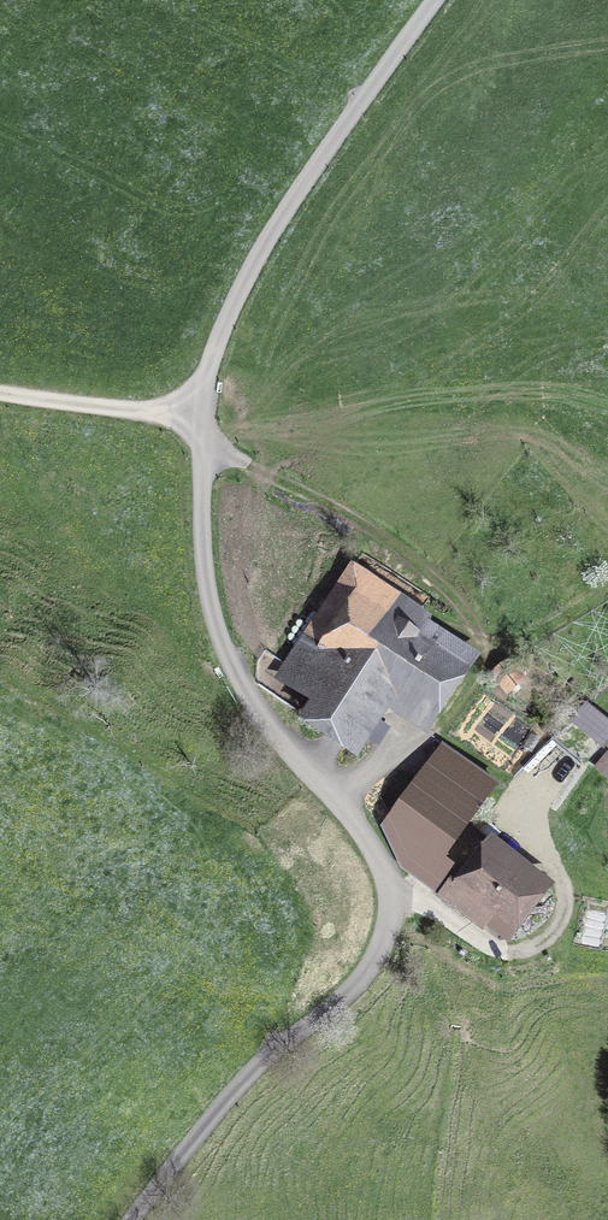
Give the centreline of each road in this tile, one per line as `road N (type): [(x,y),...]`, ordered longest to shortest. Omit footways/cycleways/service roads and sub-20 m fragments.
road 1 (track): [(133,1219),(251,1074),(368,971),(392,906),(365,838),(253,705),(217,632),(204,559),(199,415)]
road 2 (track): [(199,415),(219,335),(267,238),(435,0)]
road 3 (track): [(0,396),(199,415)]

